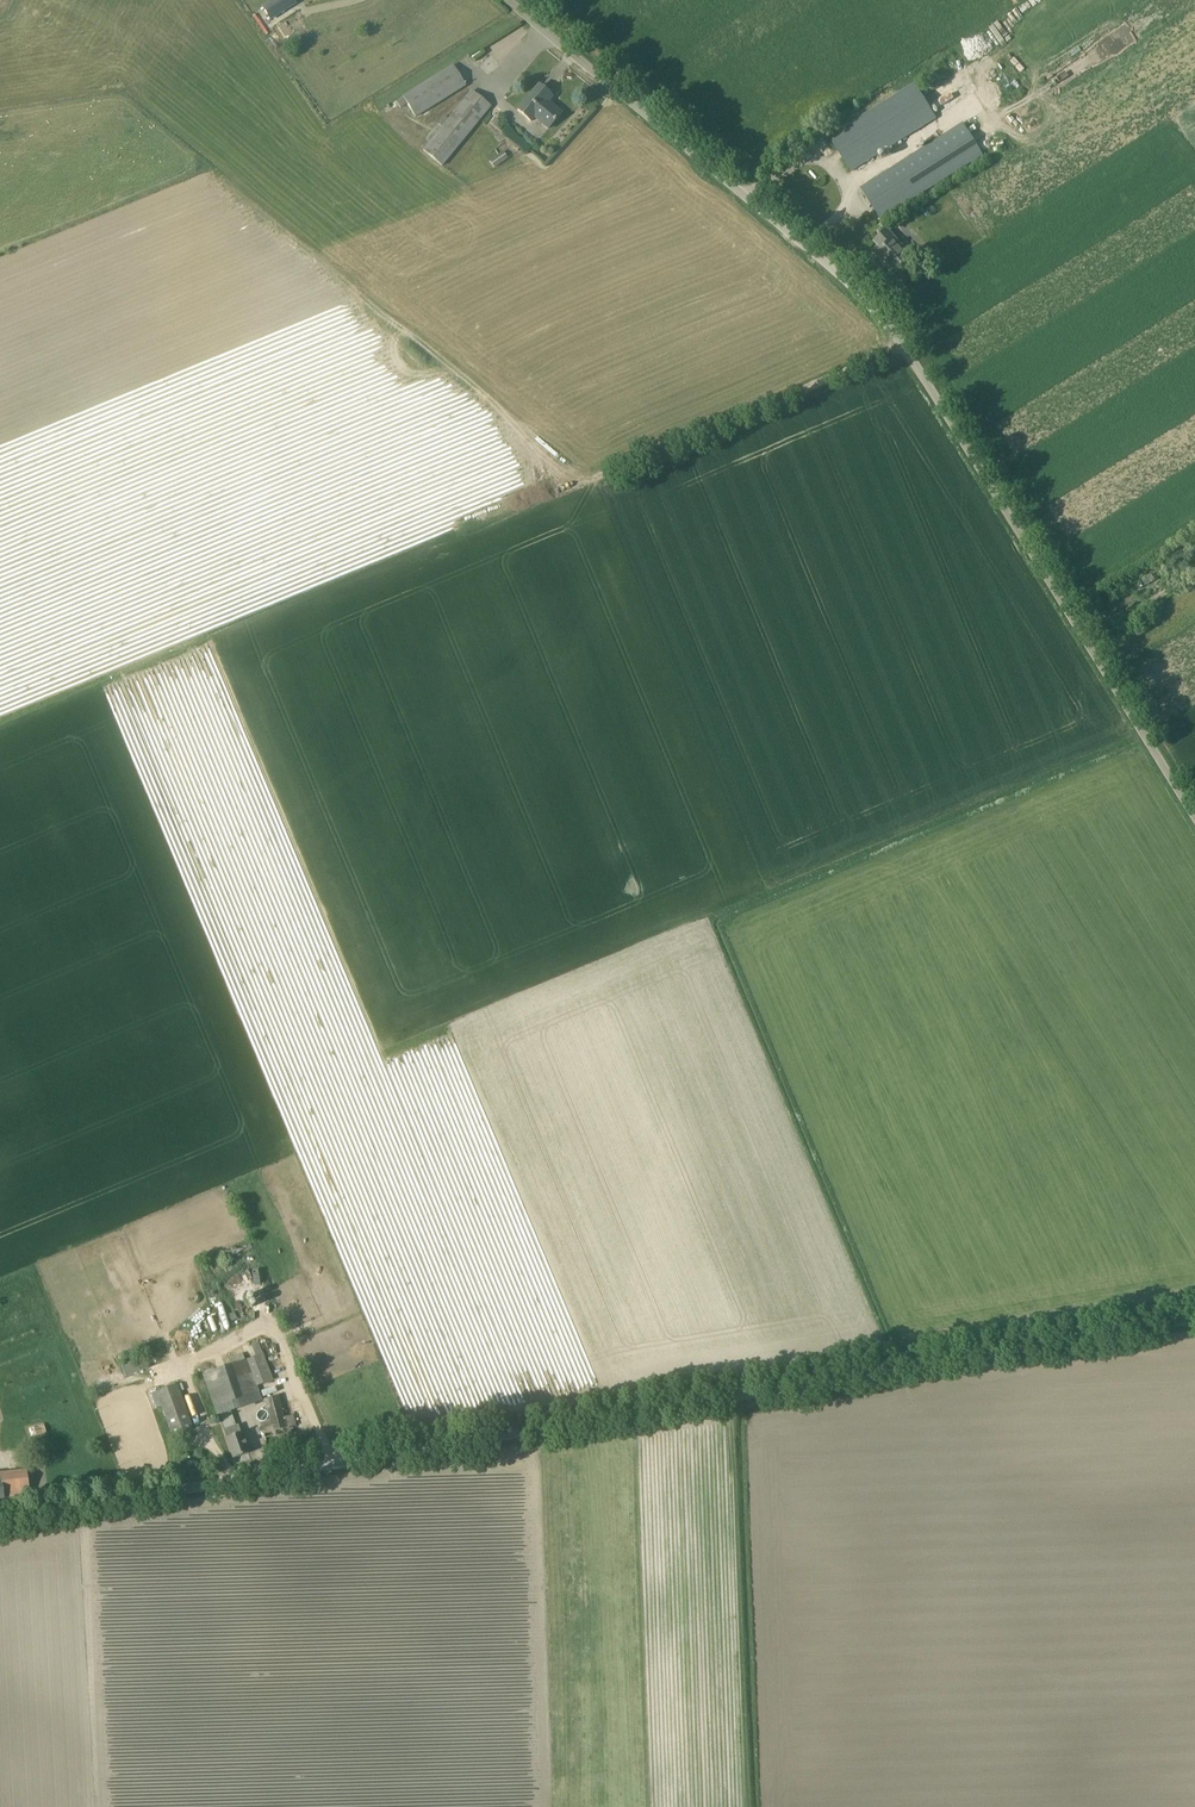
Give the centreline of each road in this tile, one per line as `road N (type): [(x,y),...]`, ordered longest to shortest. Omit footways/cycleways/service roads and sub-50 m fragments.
road 1 (unclassified): [(0,1519),(1194,1318)]
road 2 (unclassified): [(1194,817),(891,329),(834,269),(513,0)]
road 3 (track): [(443,541),(903,345)]

